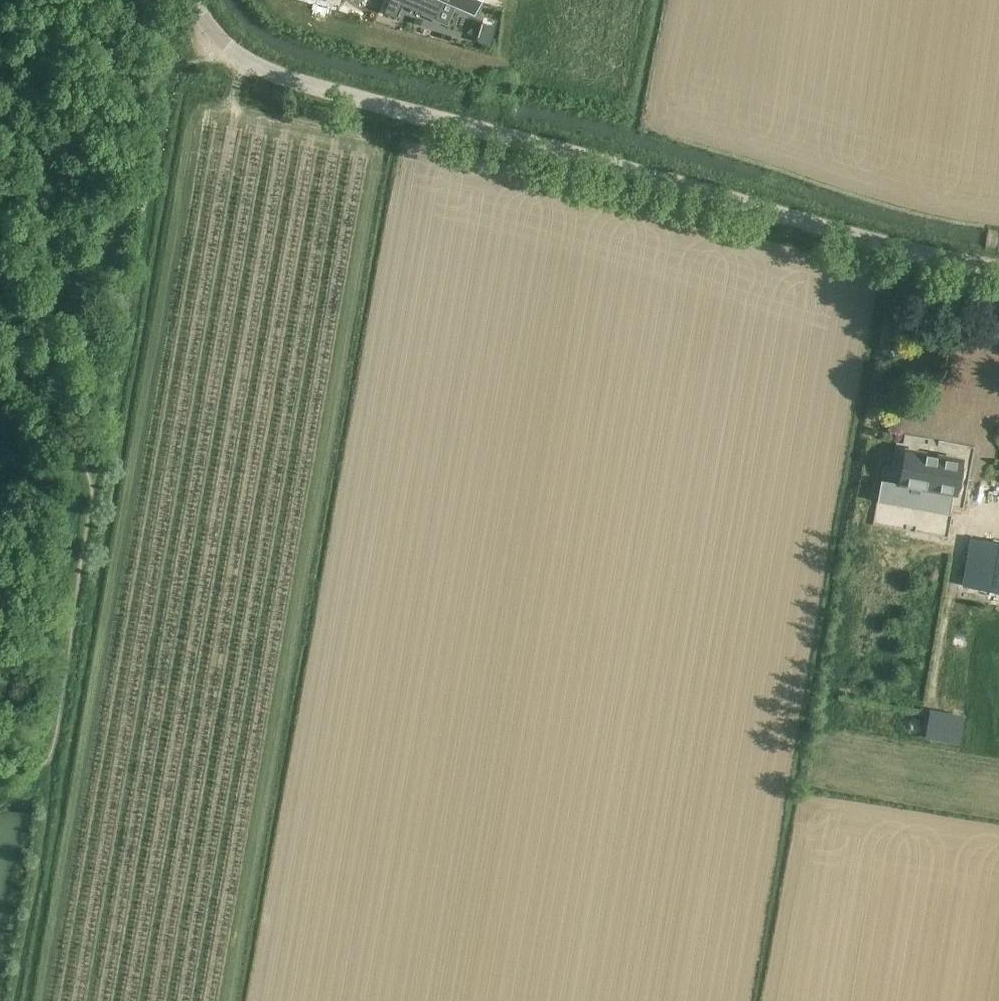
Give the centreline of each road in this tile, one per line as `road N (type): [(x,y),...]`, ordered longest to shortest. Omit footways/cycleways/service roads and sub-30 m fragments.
road 1 (tertiary): [(998,267),(905,253),(277,76),(234,55),(191,0)]

